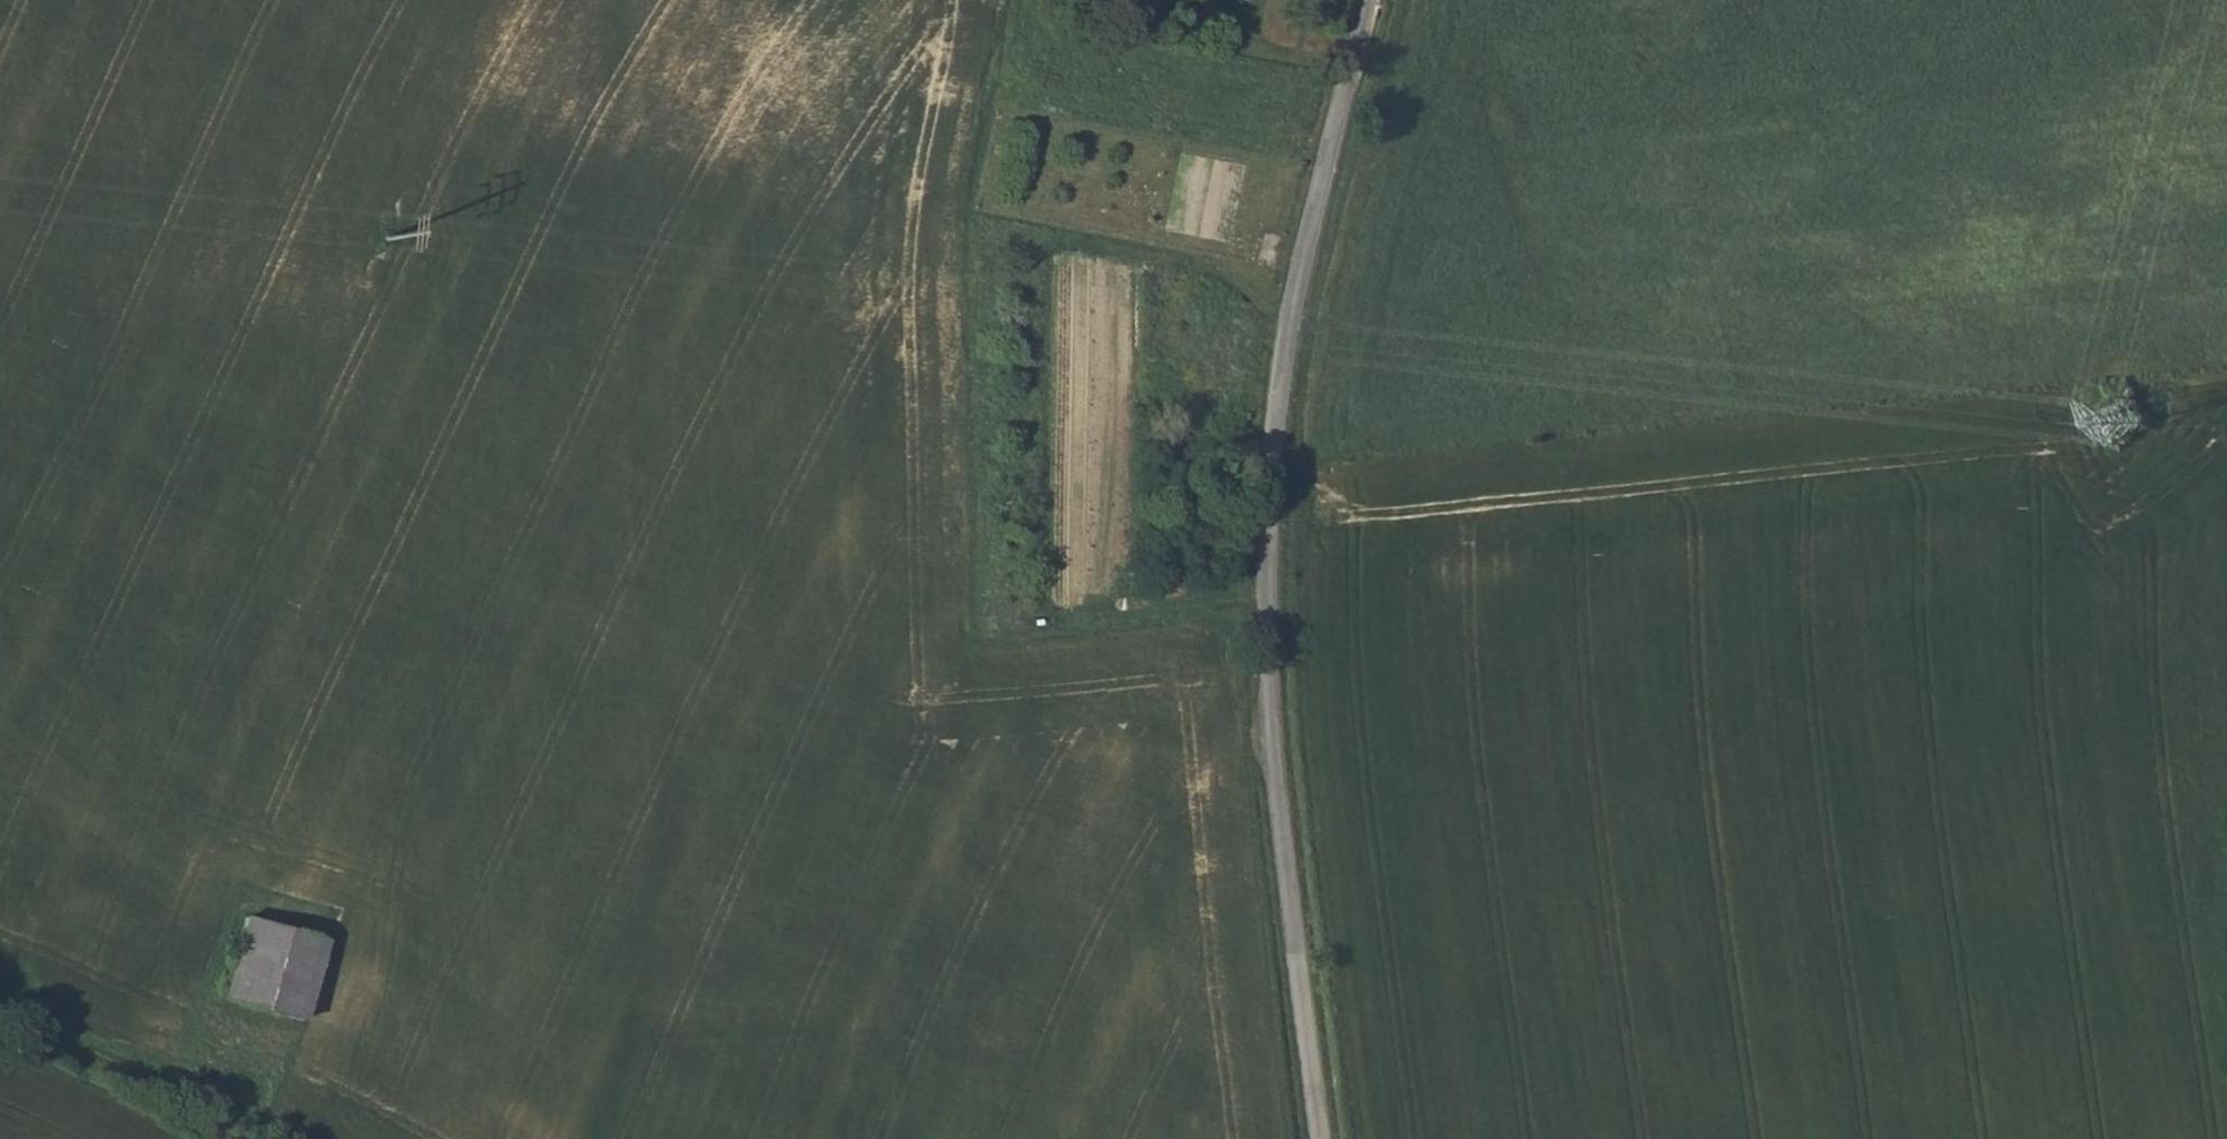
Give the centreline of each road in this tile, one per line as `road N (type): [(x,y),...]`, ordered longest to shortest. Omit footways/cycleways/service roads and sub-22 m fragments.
road 1 (unclassified): [(1324,1138),(1273,751),(1270,519),(1305,259),(1364,0)]

